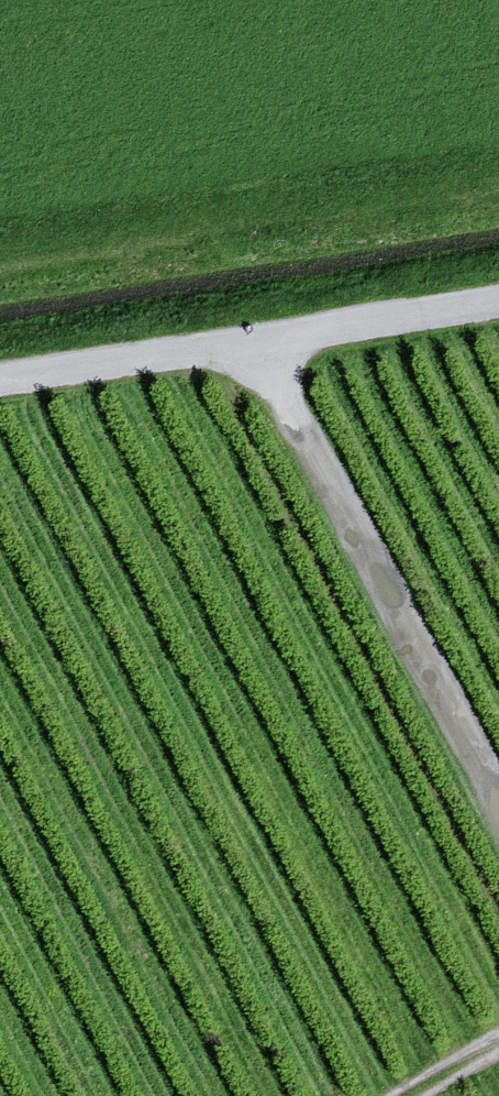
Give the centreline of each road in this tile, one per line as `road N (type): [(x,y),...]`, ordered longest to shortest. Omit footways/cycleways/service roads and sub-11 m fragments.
road 1 (track): [(258,341),(498,804)]
road 2 (unclassified): [(0,381),(498,302)]

